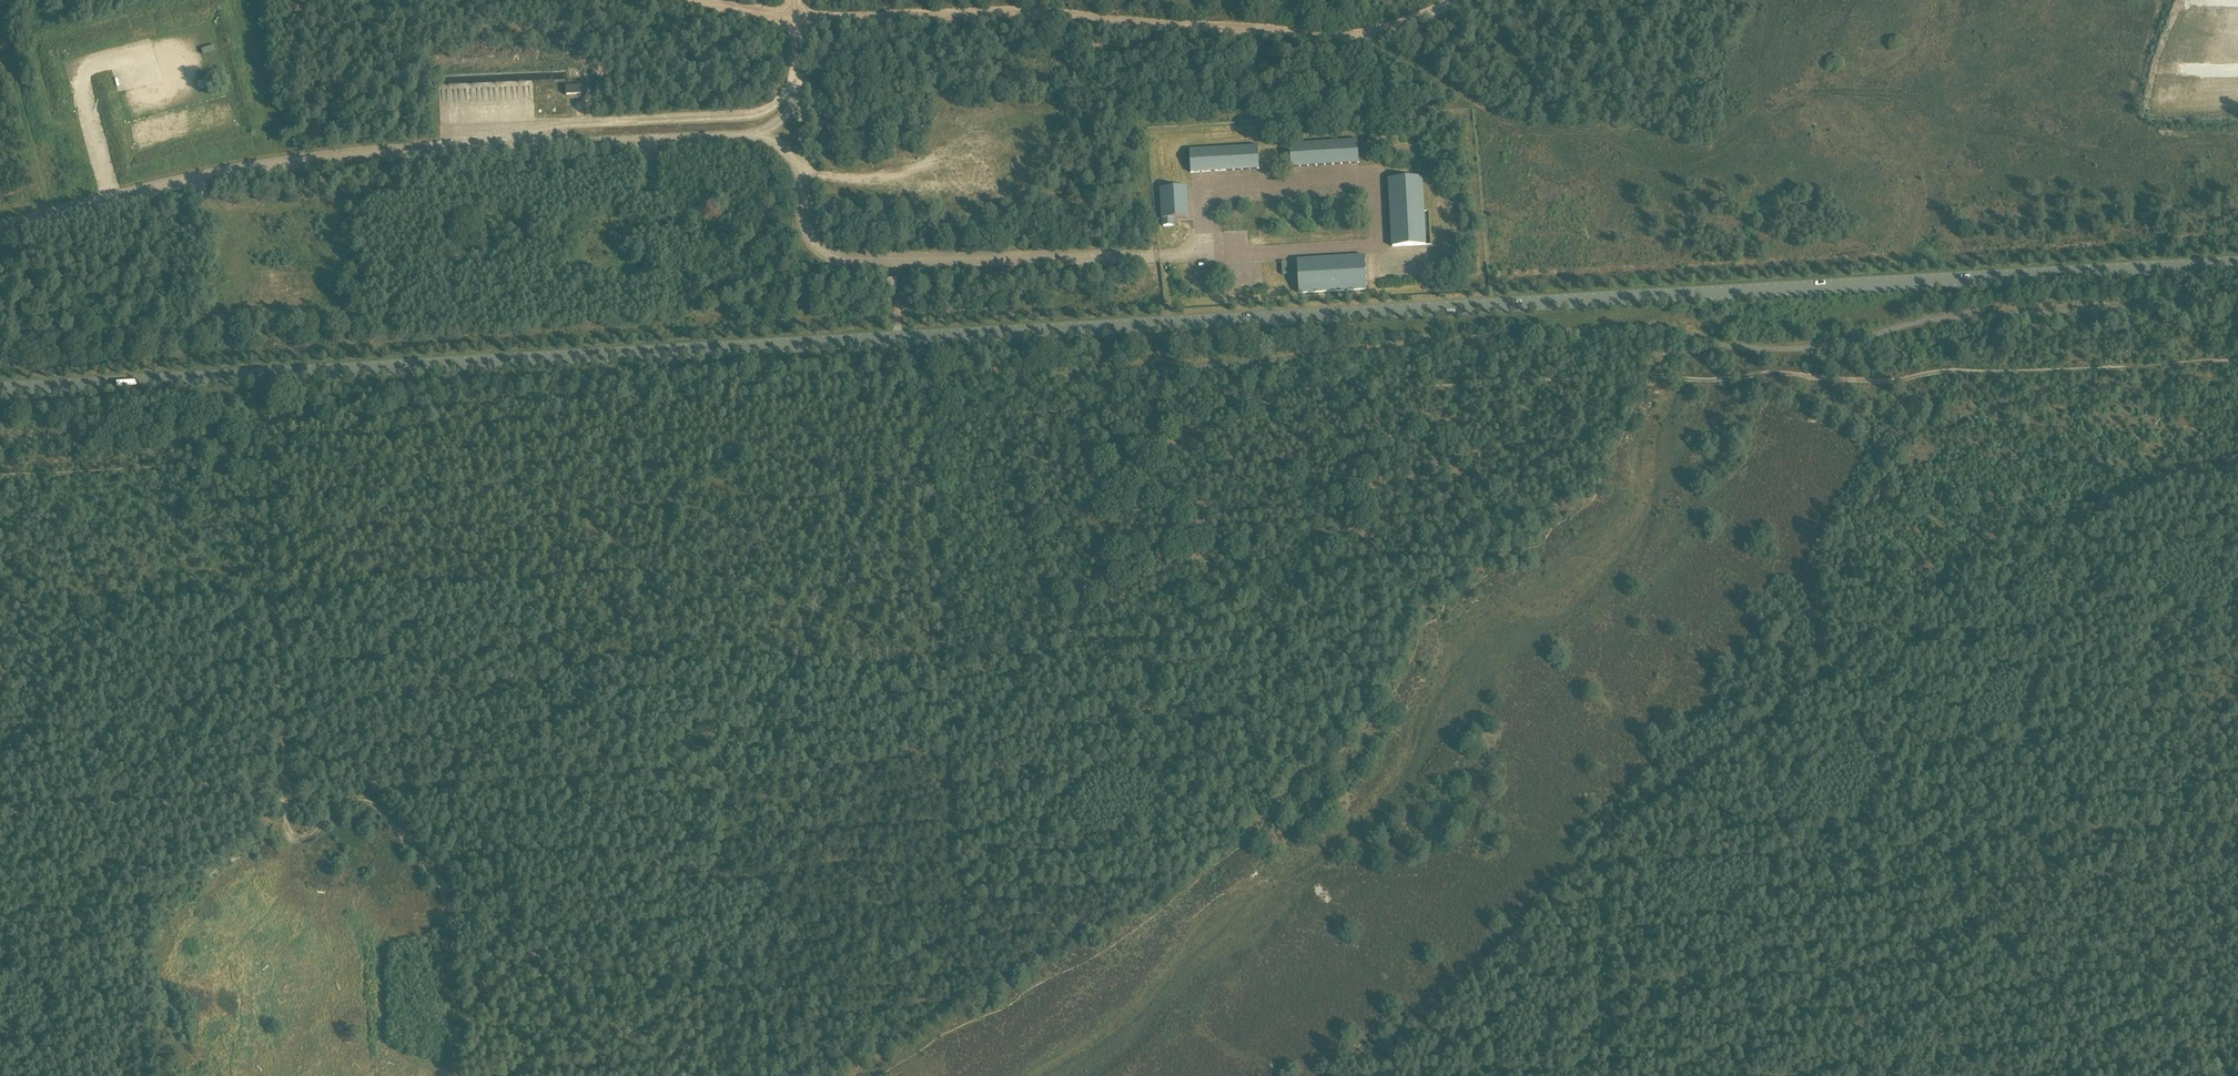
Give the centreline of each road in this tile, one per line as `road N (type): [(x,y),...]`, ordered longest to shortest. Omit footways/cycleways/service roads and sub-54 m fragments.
road 1 (primary): [(0,389),(2237,263)]
road 2 (track): [(1460,0),(1371,34),(1000,14),(796,15),(670,0)]
road 3 (track): [(287,795),(275,611),(264,597),(0,608)]
road 4 (track): [(287,795),(292,840),(304,842),(349,805),(371,804),(447,890),(457,1075)]
road 5 (track): [(0,814),(287,795)]
road 6 (track): [(758,135),(800,96),(797,0)]

